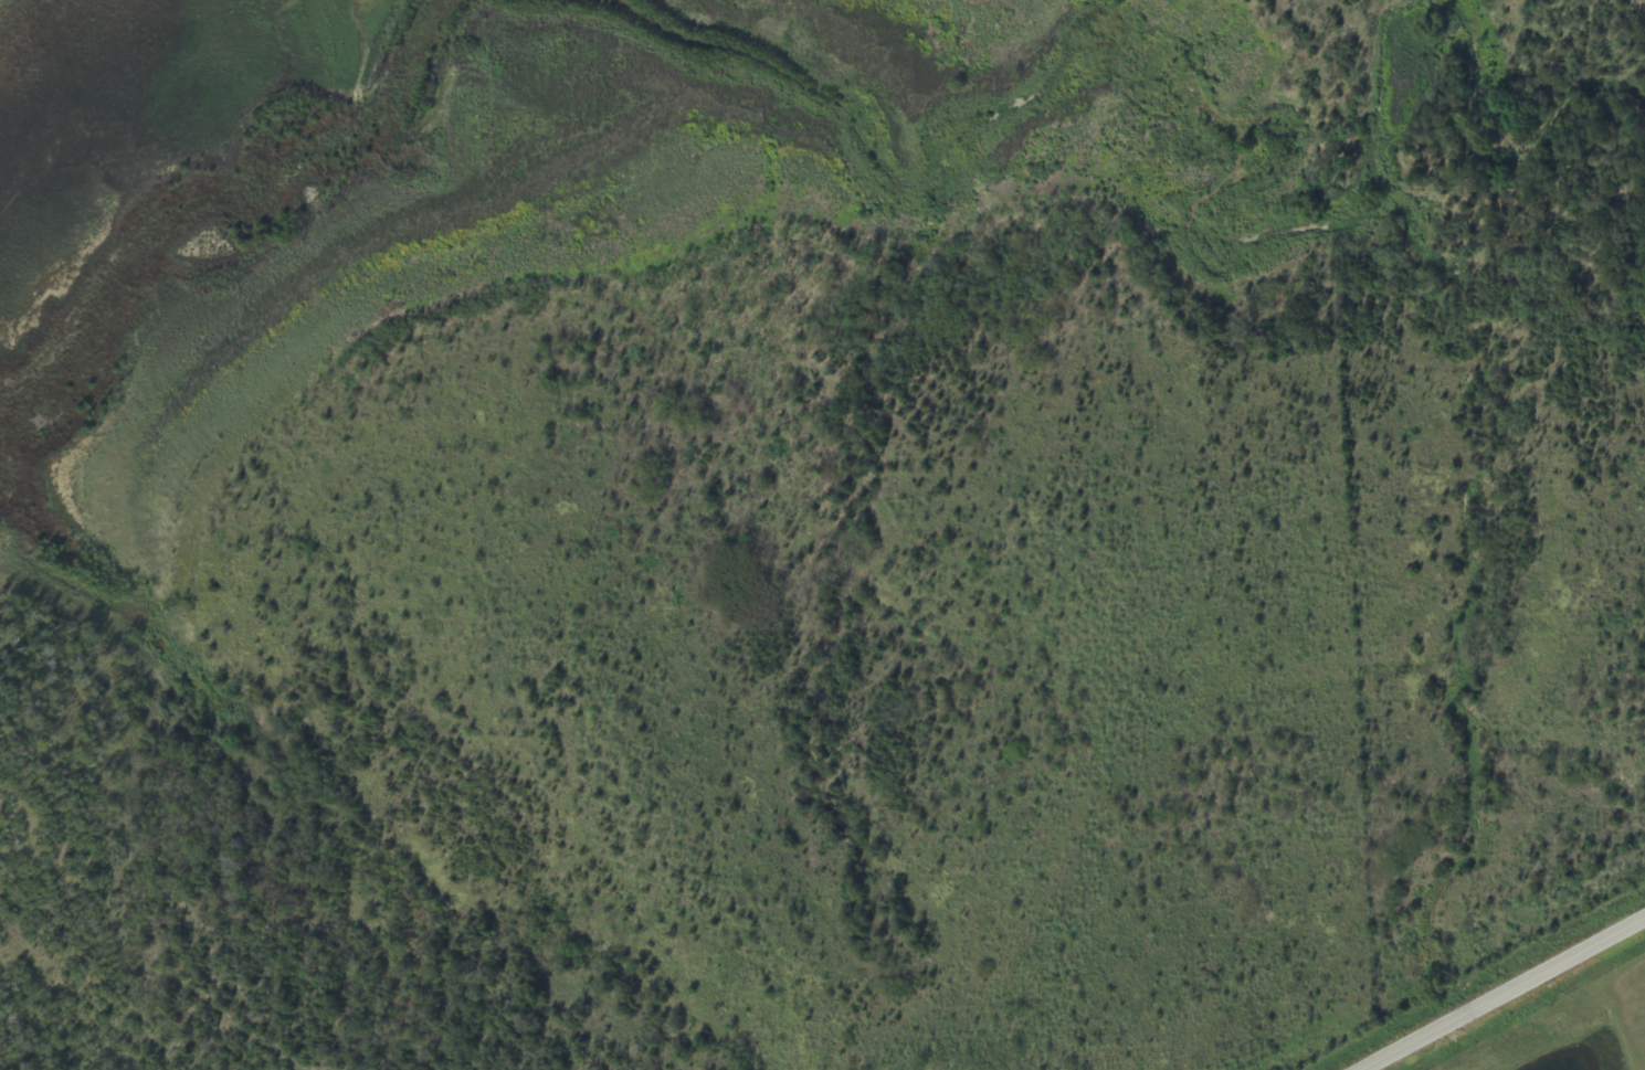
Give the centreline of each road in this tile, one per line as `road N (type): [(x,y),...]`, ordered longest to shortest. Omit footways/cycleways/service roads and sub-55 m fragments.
road 1 (secondary): [(1644,923),(1370,1069)]

